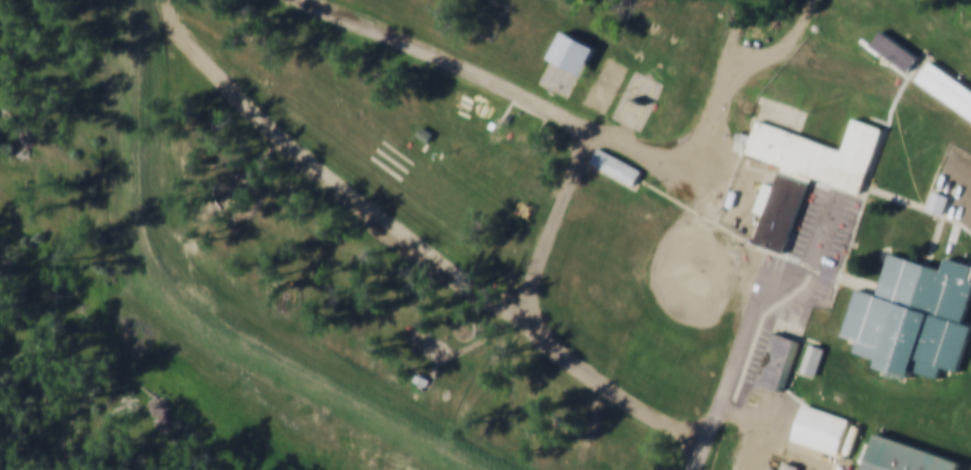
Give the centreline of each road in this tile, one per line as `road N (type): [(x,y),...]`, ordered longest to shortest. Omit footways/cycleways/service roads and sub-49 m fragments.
road 1 (track): [(150,0),(312,172),(639,408),(705,439)]
road 2 (track): [(316,0),(700,173),(733,62),(755,52),(789,53)]
road 3 (track): [(498,469),(460,451),(454,428),(527,296),(593,127)]
road 4 (track): [(695,469),(762,305),(802,283),(834,196)]

